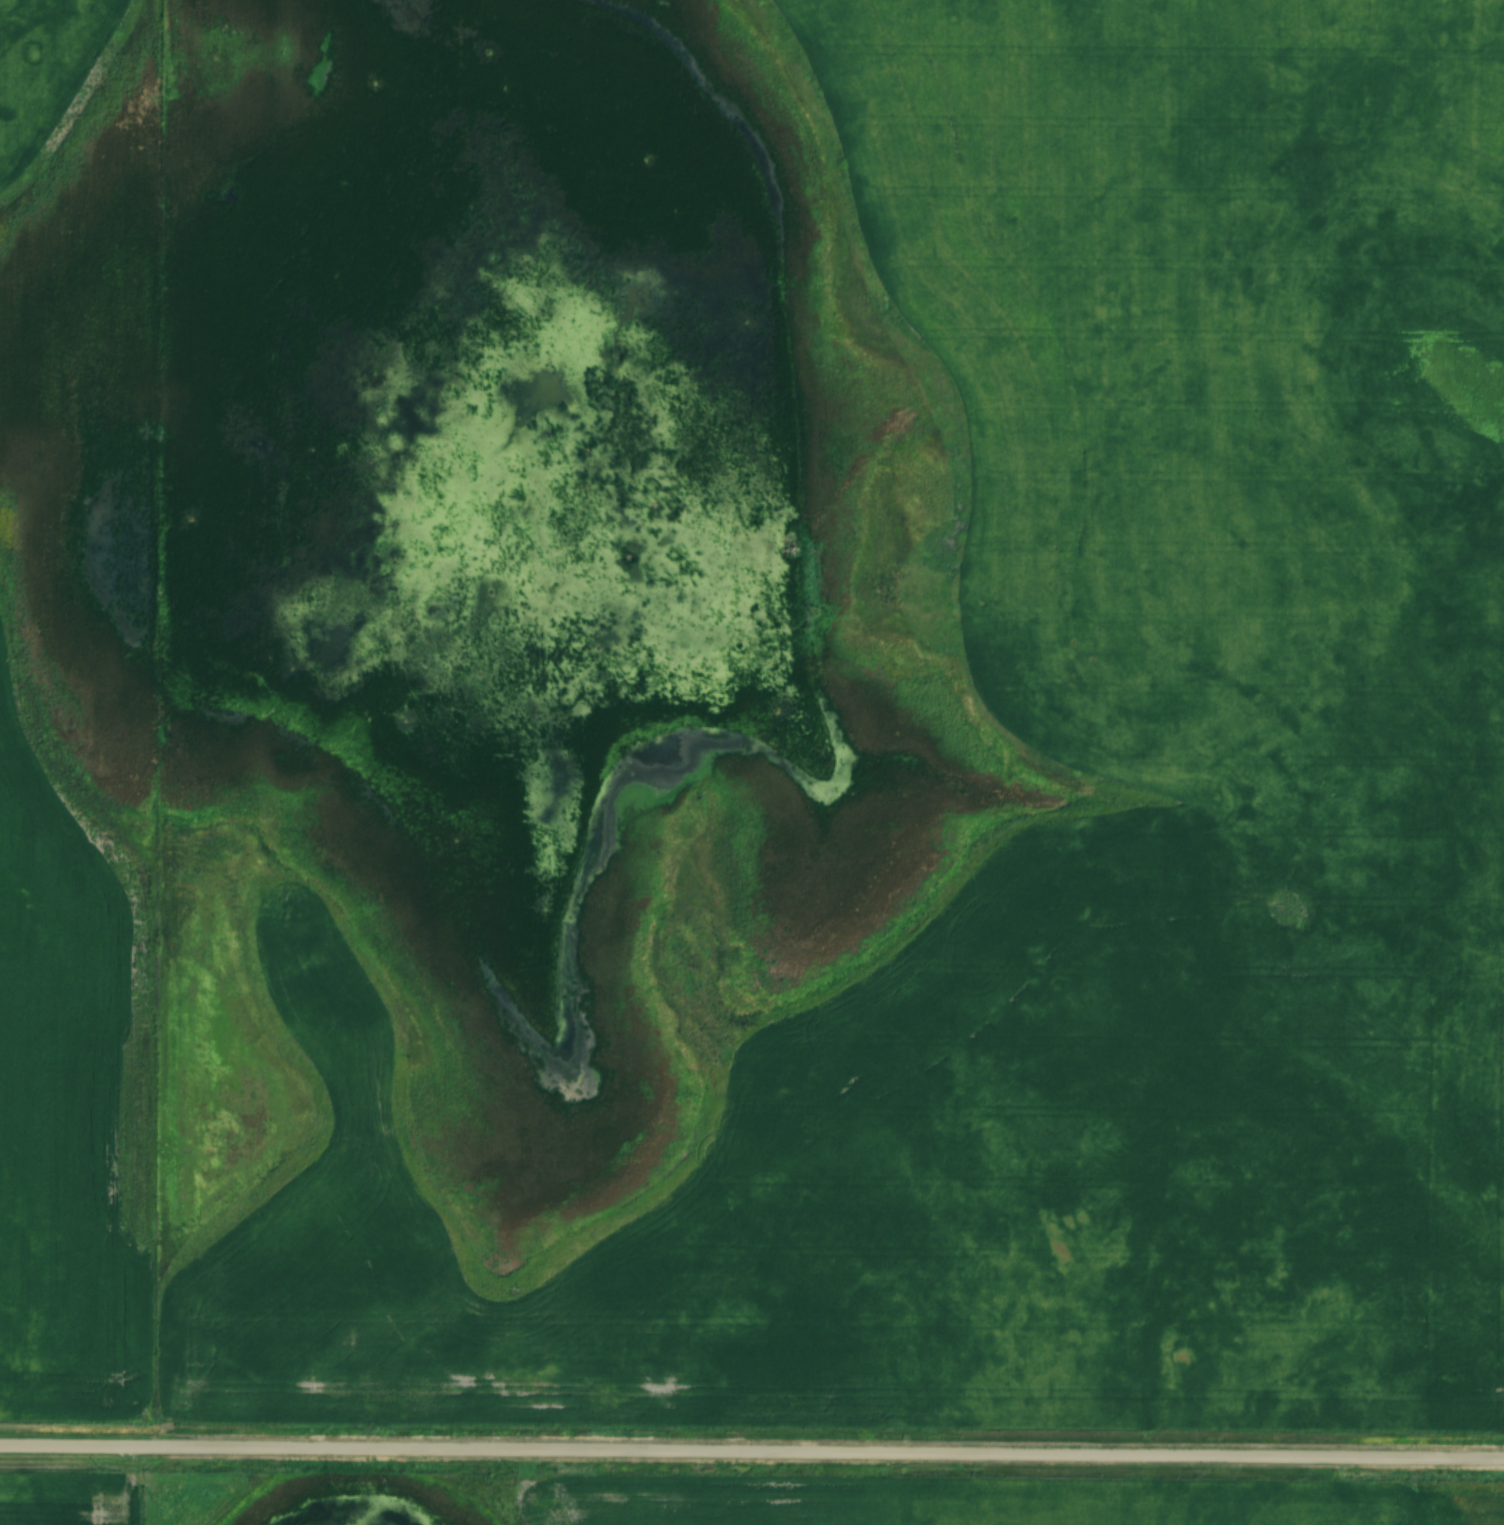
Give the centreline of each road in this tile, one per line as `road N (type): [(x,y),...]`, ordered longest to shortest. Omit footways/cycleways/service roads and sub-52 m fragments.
road 1 (residential): [(1503,1456),(0,1444)]

